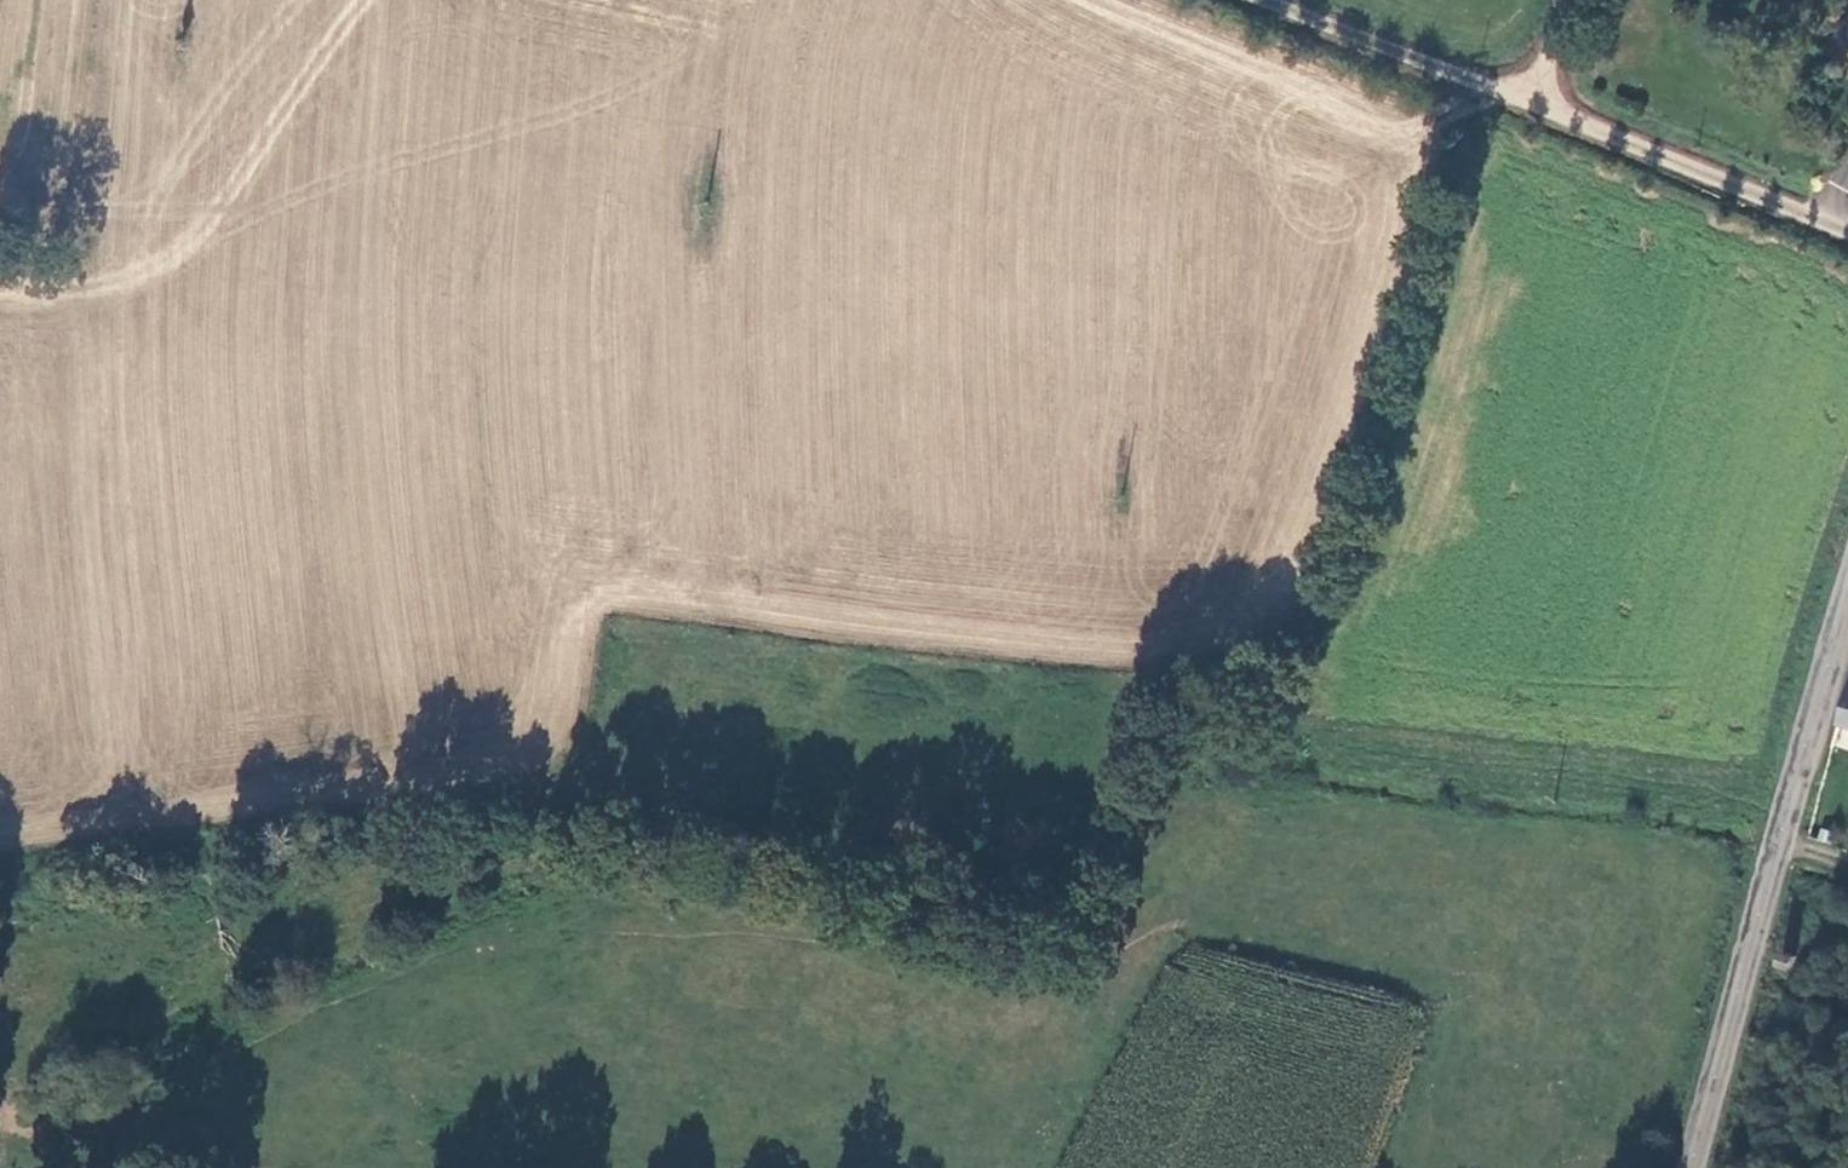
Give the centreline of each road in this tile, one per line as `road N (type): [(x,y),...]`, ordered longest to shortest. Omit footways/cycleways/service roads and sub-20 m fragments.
road 1 (unclassified): [(1847,229),(1249,0)]
road 2 (tertiary): [(1693,1167),(1847,582)]

